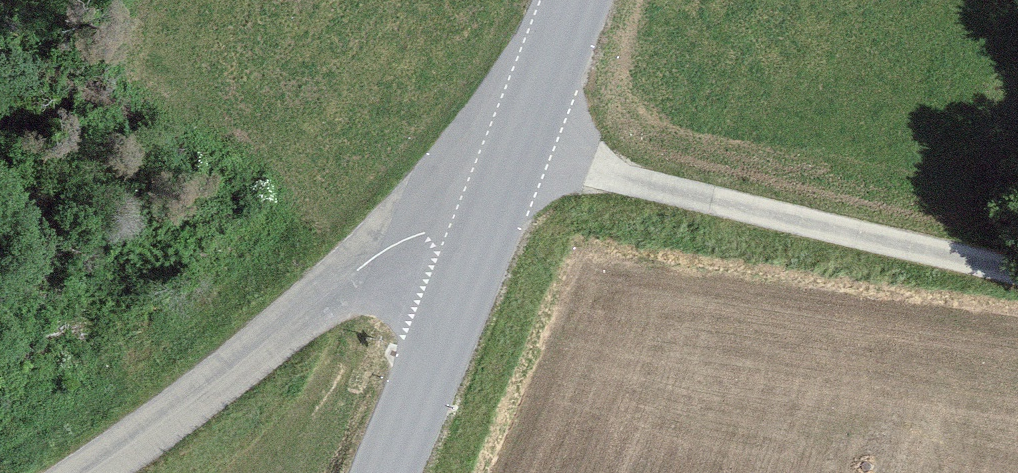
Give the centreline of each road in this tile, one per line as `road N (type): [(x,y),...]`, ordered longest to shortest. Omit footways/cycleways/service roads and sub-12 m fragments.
road 1 (residential): [(516,146),(274,333),(71,472)]
road 2 (track): [(516,146),(1017,269)]
road 3 (tertiary): [(382,472),(516,146)]
road 4 (tertiary): [(516,146),(570,0)]

